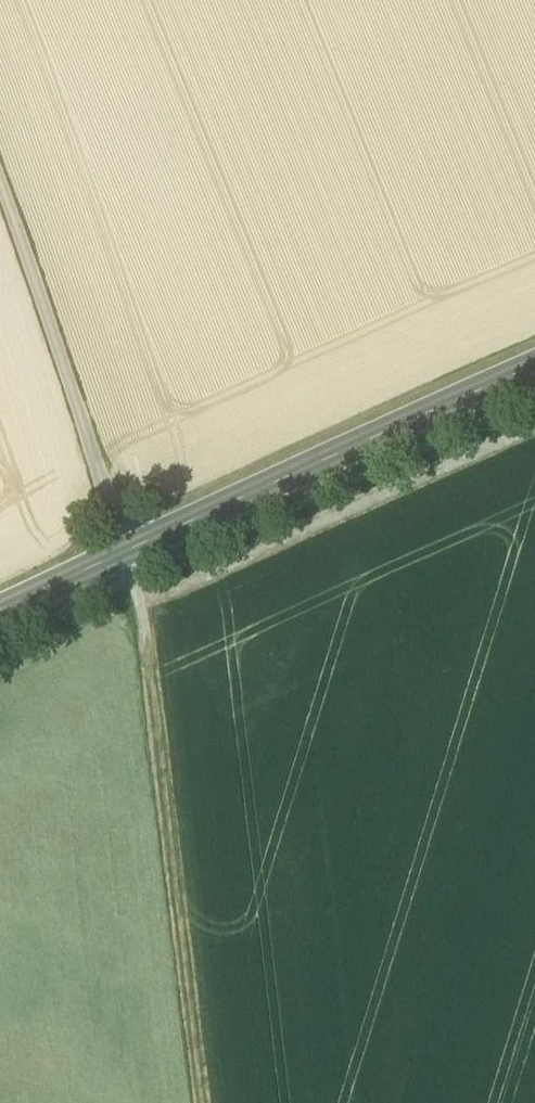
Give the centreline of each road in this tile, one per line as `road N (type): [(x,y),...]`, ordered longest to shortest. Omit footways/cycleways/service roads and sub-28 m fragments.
road 1 (track): [(127,553),(148,613),(208,1102)]
road 2 (tertiary): [(534,368),(127,553)]
road 3 (unclassified): [(127,553),(0,183)]
road 4 (tertiary): [(127,553),(0,612)]

